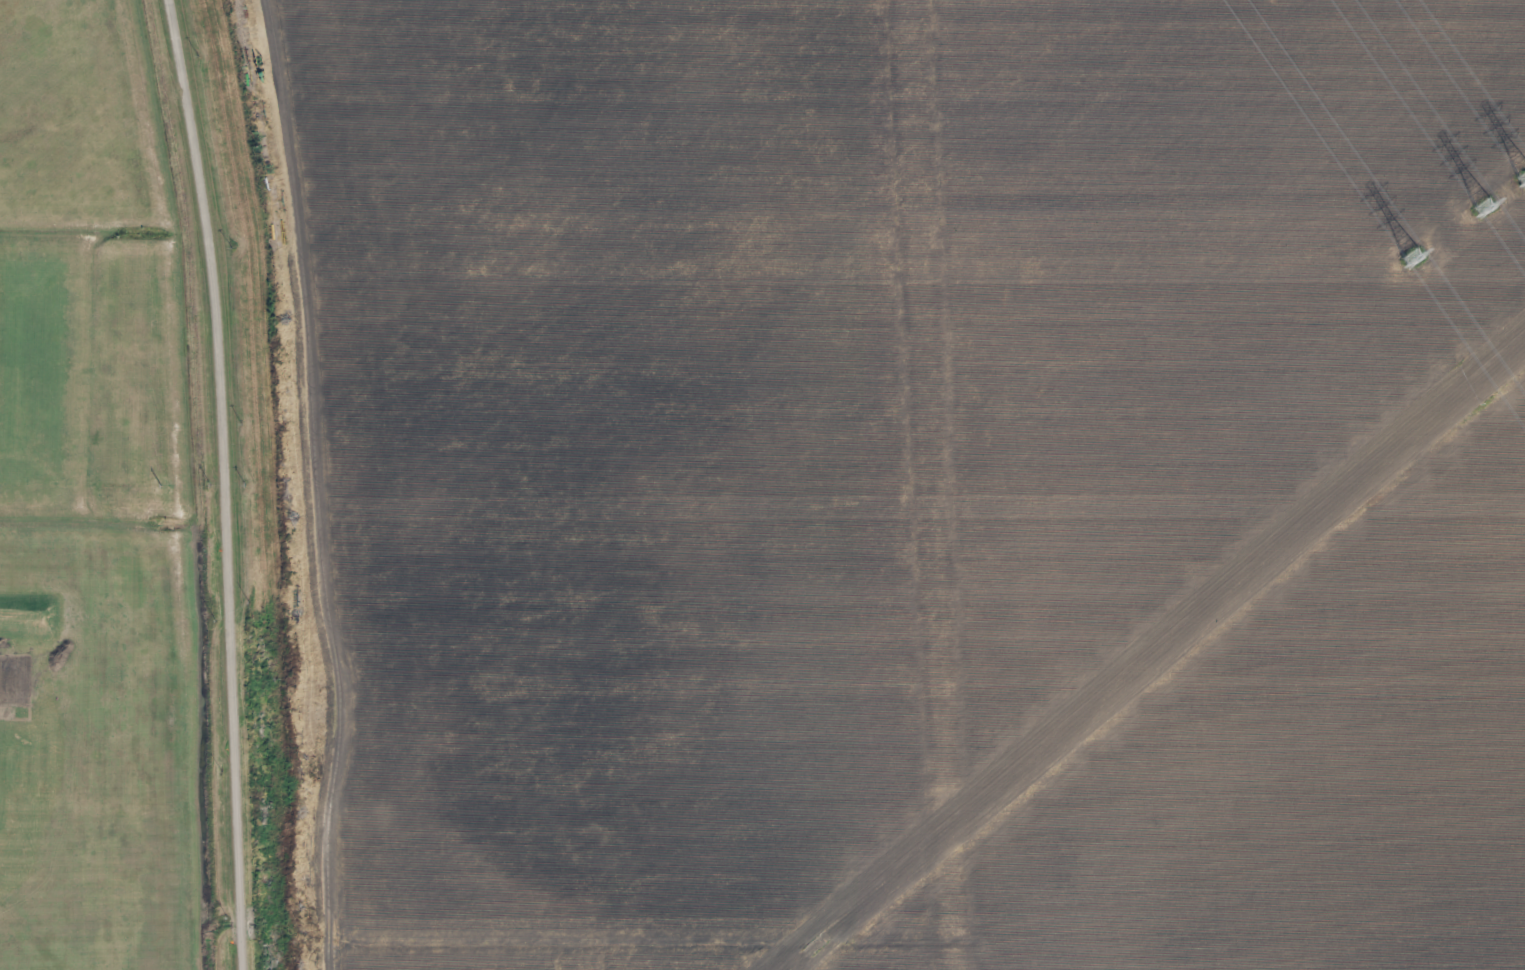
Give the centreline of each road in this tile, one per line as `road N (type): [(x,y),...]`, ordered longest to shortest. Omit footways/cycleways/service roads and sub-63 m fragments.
road 1 (residential): [(178,0),(227,324),(247,969)]

